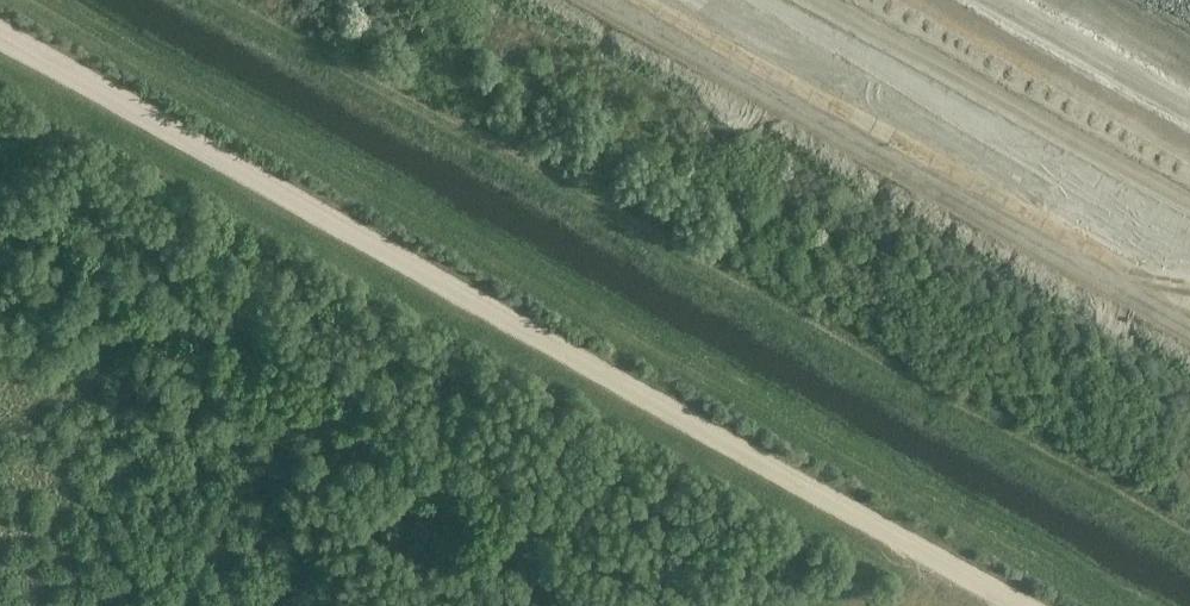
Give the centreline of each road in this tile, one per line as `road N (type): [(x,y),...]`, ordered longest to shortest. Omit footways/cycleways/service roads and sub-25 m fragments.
road 1 (track): [(1026,605),(0,35)]
road 2 (track): [(1189,65),(1072,0)]

